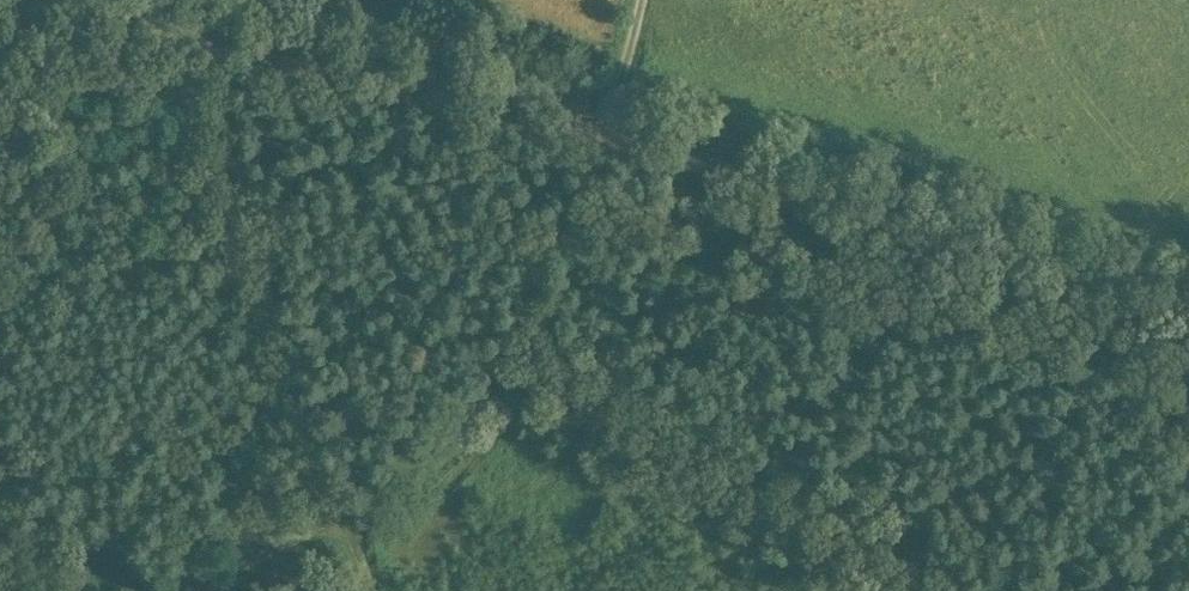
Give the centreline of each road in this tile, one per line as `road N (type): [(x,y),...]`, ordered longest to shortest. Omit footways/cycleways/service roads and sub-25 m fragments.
road 1 (track): [(115,0),(640,151),(1188,296)]
road 2 (track): [(170,590),(321,513),(494,363),(587,133)]
road 3 (track): [(200,23),(321,513),(349,590)]
road 4 (track): [(648,0),(607,118),(587,133)]

